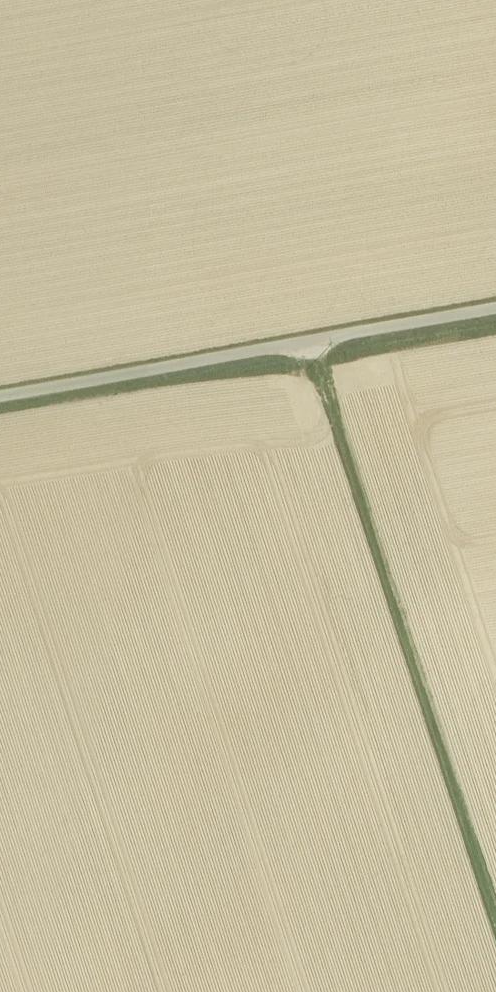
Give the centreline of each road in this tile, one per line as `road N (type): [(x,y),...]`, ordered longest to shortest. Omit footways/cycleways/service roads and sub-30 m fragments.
road 1 (track): [(495,919),(310,340)]
road 2 (track): [(0,399),(495,307)]

